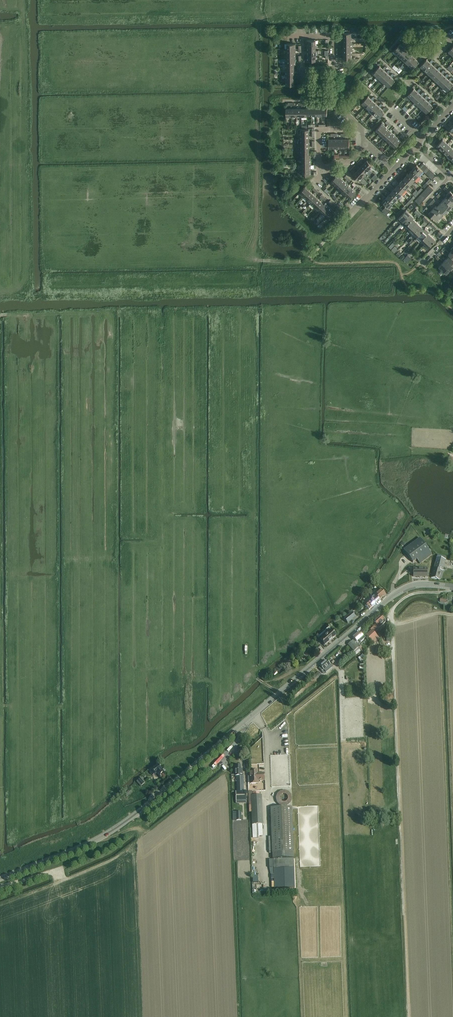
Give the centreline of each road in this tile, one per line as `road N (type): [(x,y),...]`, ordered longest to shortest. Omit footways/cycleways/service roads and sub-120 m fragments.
road 1 (secondary): [(0,879),(122,824),(396,593),(421,584),(452,587)]
road 2 (track): [(247,283),(398,277),(417,266)]

